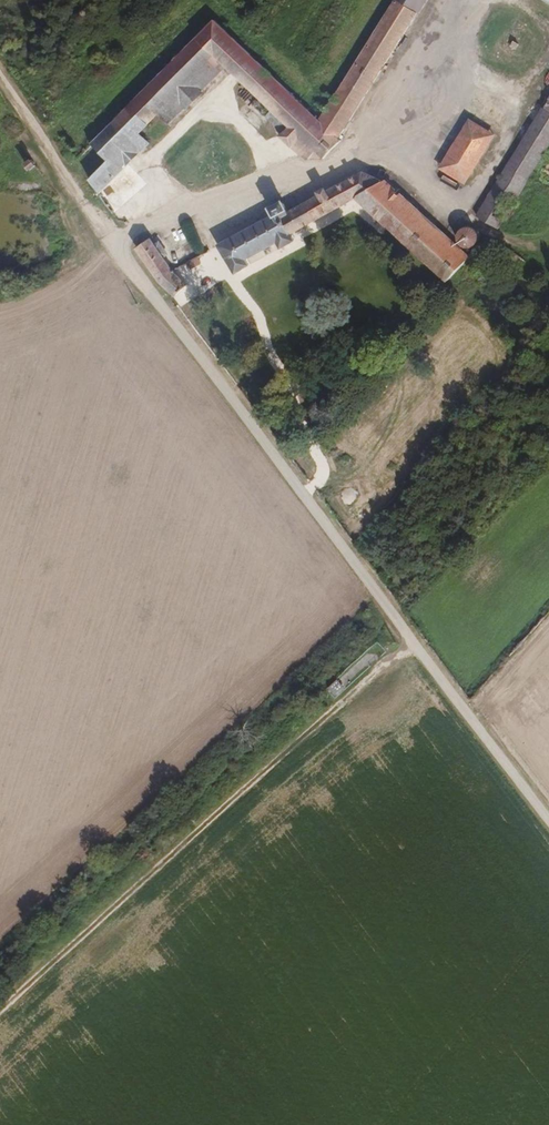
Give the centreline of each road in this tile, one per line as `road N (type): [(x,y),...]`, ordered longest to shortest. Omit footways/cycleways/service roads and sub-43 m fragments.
road 1 (unclassified): [(114,242),(548,824)]
road 2 (track): [(0,1011),(348,693),(414,645)]
road 3 (track): [(0,76),(114,242)]

